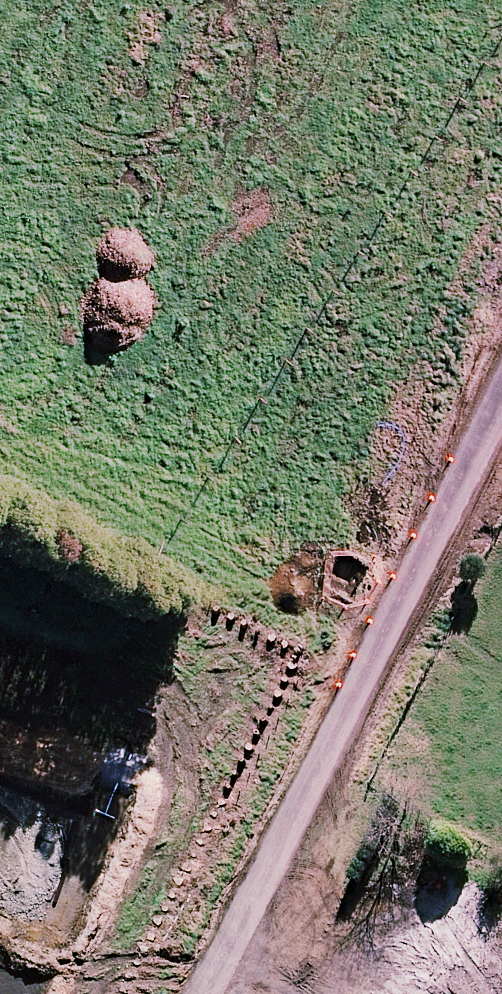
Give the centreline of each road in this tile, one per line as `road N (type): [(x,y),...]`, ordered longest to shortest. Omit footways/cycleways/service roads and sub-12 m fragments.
road 1 (track): [(0,881),(55,899),(405,264),(501,130)]
road 2 (unclassified): [(501,385),(274,855)]

